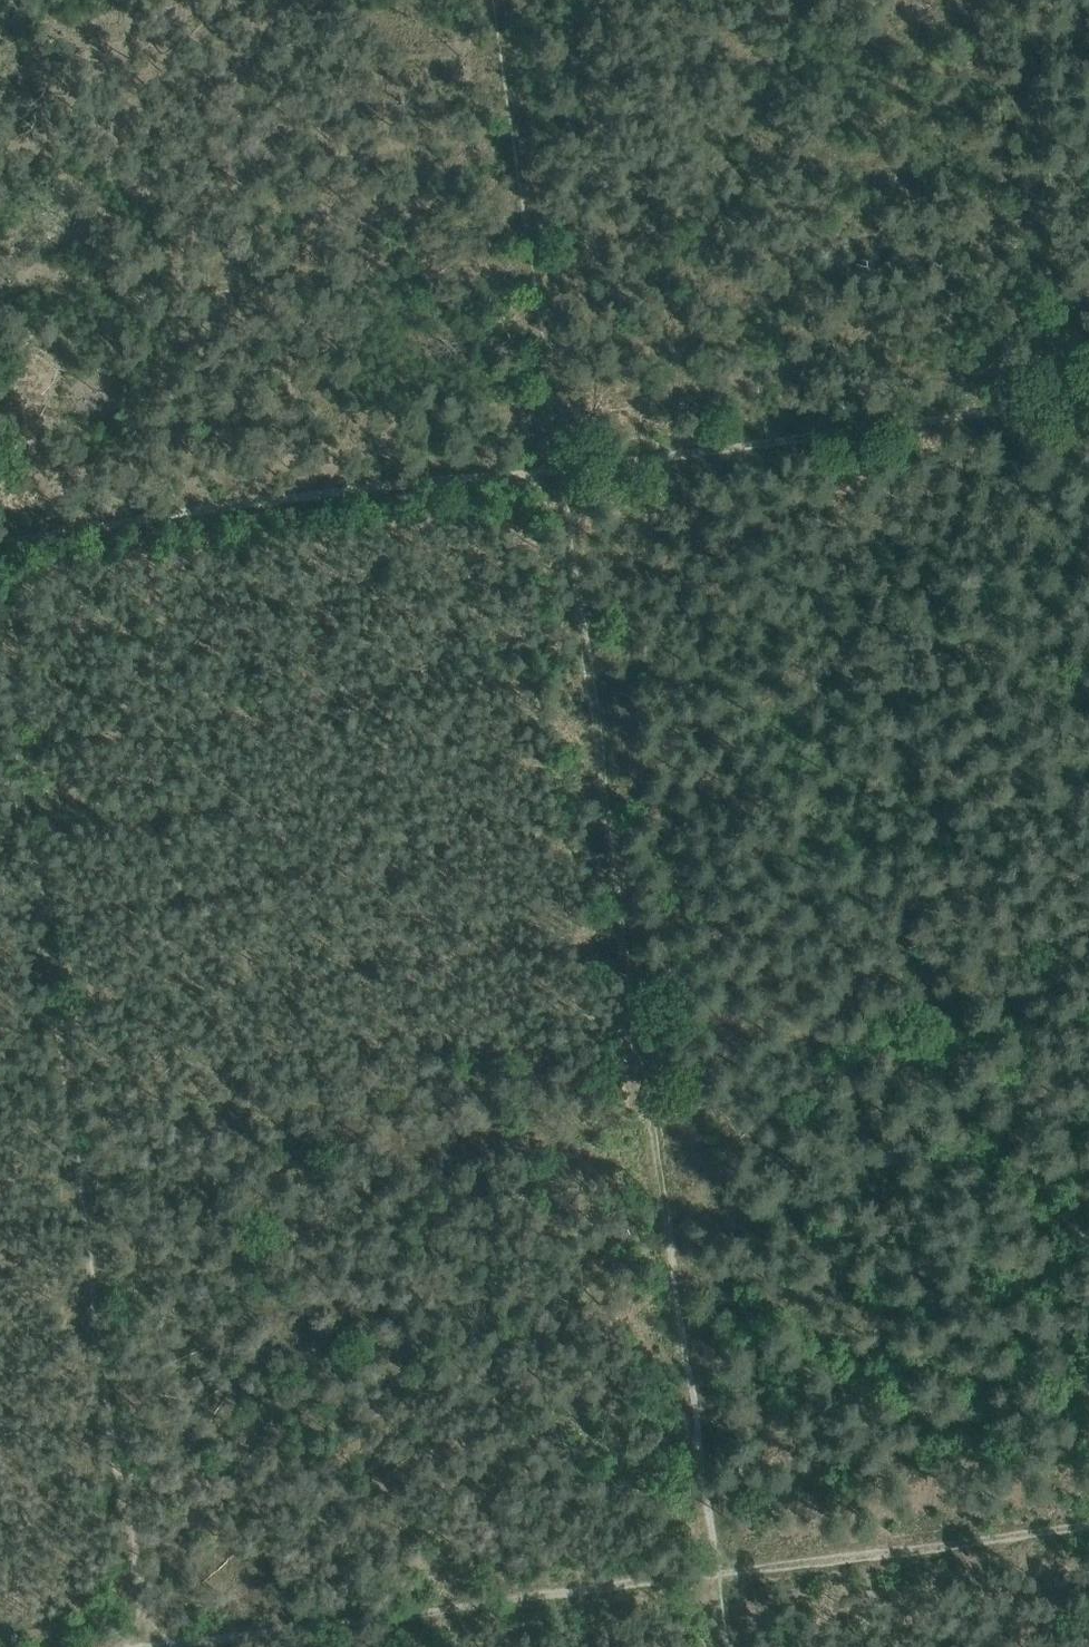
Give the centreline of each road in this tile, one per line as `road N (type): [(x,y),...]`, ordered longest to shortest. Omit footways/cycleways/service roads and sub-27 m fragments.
road 1 (track): [(1081,404),(0,537)]

